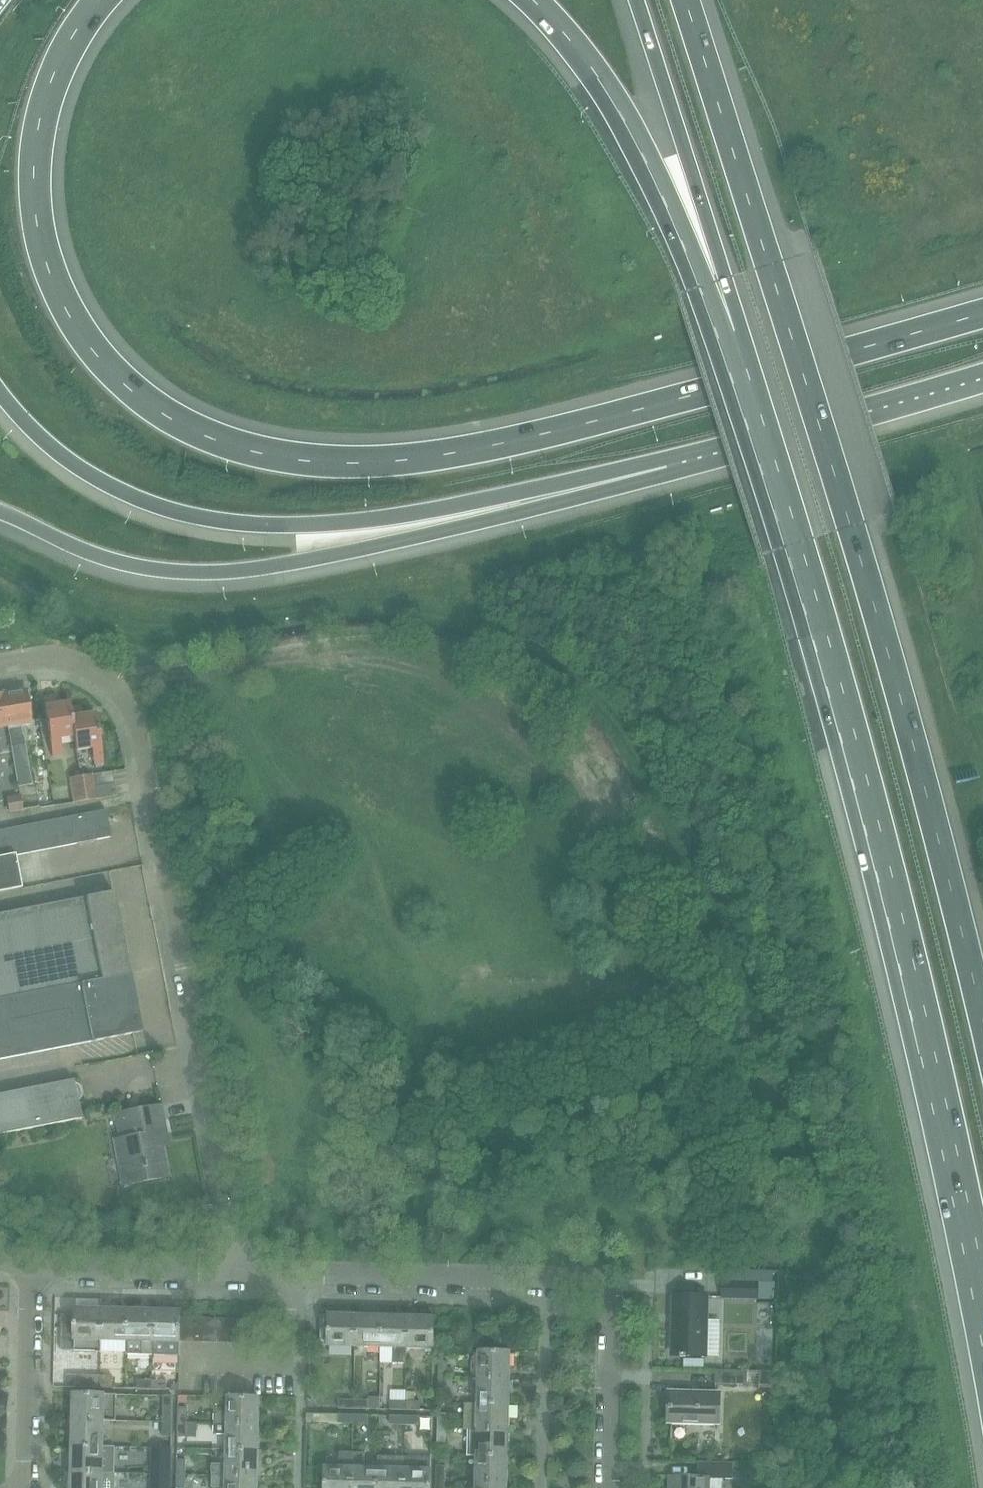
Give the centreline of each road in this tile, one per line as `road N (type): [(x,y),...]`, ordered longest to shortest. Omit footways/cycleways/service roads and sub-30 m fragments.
road 1 (motorway): [(982,314),(702,397),(434,458),(373,463),(252,453),(145,403),(75,330),(51,281),(39,223),(41,115),(100,0)]
road 2 (motorway): [(982,1025),(916,748),(687,0)]
road 3 (motorway): [(728,335),(890,891),(982,1313)]
road 4 (motorway): [(0,395),(60,457),(109,487),(152,505),(252,524),(435,512),(735,446)]
road 5 (motorway): [(0,513),(111,558),(216,573),(646,483),(735,446)]
road 6 (residential): [(244,1280),(129,731),(102,690),(75,672),(0,671)]
road 7 (residential): [(605,1487),(609,1334),(596,1303),(574,1289),(292,1281)]
road 8 (motorway): [(534,0),(624,115),(728,335)]
road 9 (motorway): [(636,0),(726,278),(728,335)]
road 10 (motorway): [(735,446),(982,371)]
road 11 (residential): [(27,1487),(33,1268)]
road 12 (residential): [(244,1280),(33,1268)]
road 13 (residential): [(292,1281),(291,1372),(202,1373)]

